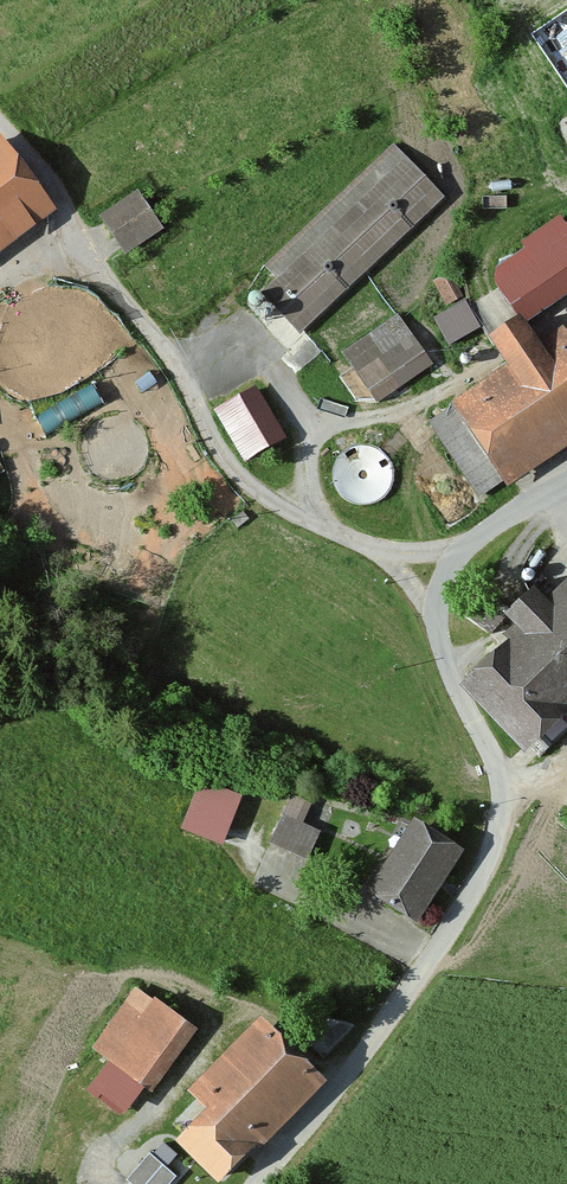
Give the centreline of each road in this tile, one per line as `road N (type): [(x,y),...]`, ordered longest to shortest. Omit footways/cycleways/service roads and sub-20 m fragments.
road 1 (unclassified): [(256,1183),(344,1082),(491,856),(501,782),(454,681),(434,616)]
road 2 (residential): [(376,551),(288,512),(232,470),(161,344),(83,250),(62,203),(0,126)]
road 3 (unclassified): [(459,549),(566,486)]

